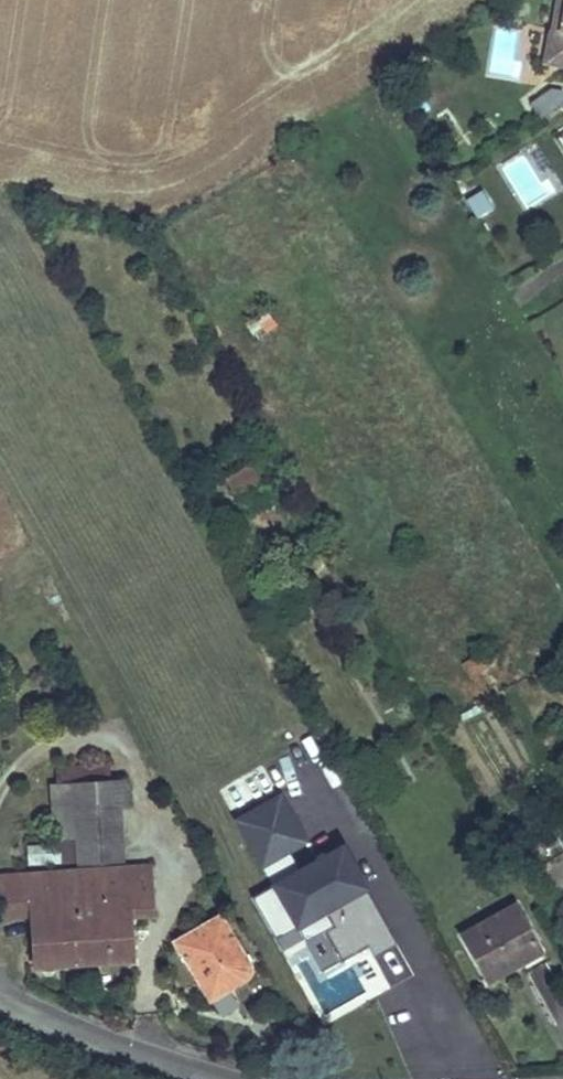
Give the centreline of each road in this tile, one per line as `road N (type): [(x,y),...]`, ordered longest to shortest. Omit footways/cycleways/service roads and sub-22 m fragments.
road 1 (unclassified): [(199,1078),(108,1047),(0,994)]

